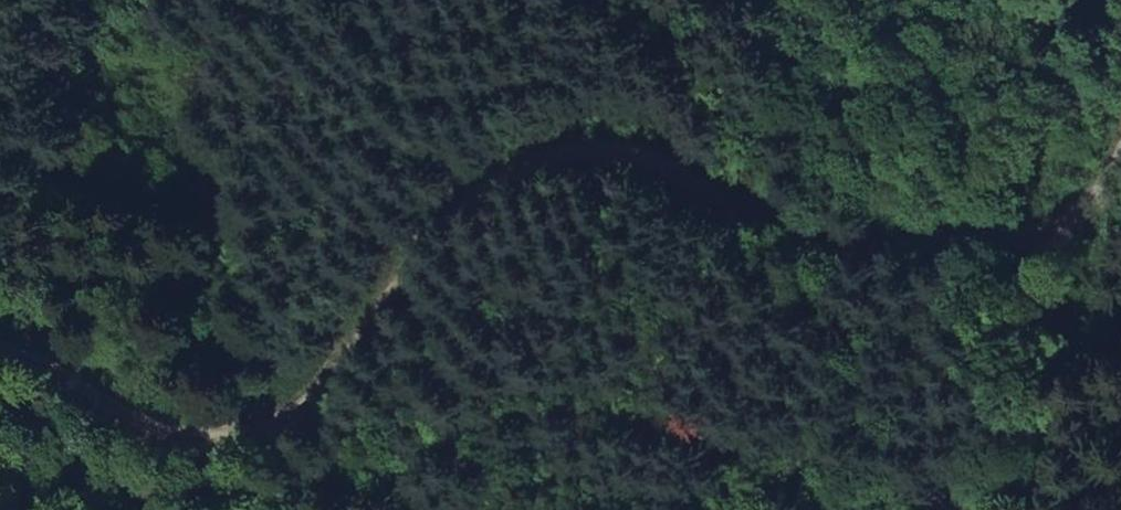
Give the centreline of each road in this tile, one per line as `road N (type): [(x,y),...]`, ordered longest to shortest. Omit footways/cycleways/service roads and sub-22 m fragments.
road 1 (track): [(0,345),(174,422),(293,432),(377,351),(510,176),(631,152),(840,253),(1120,223)]
road 2 (track): [(318,509),(635,409),(902,509)]

